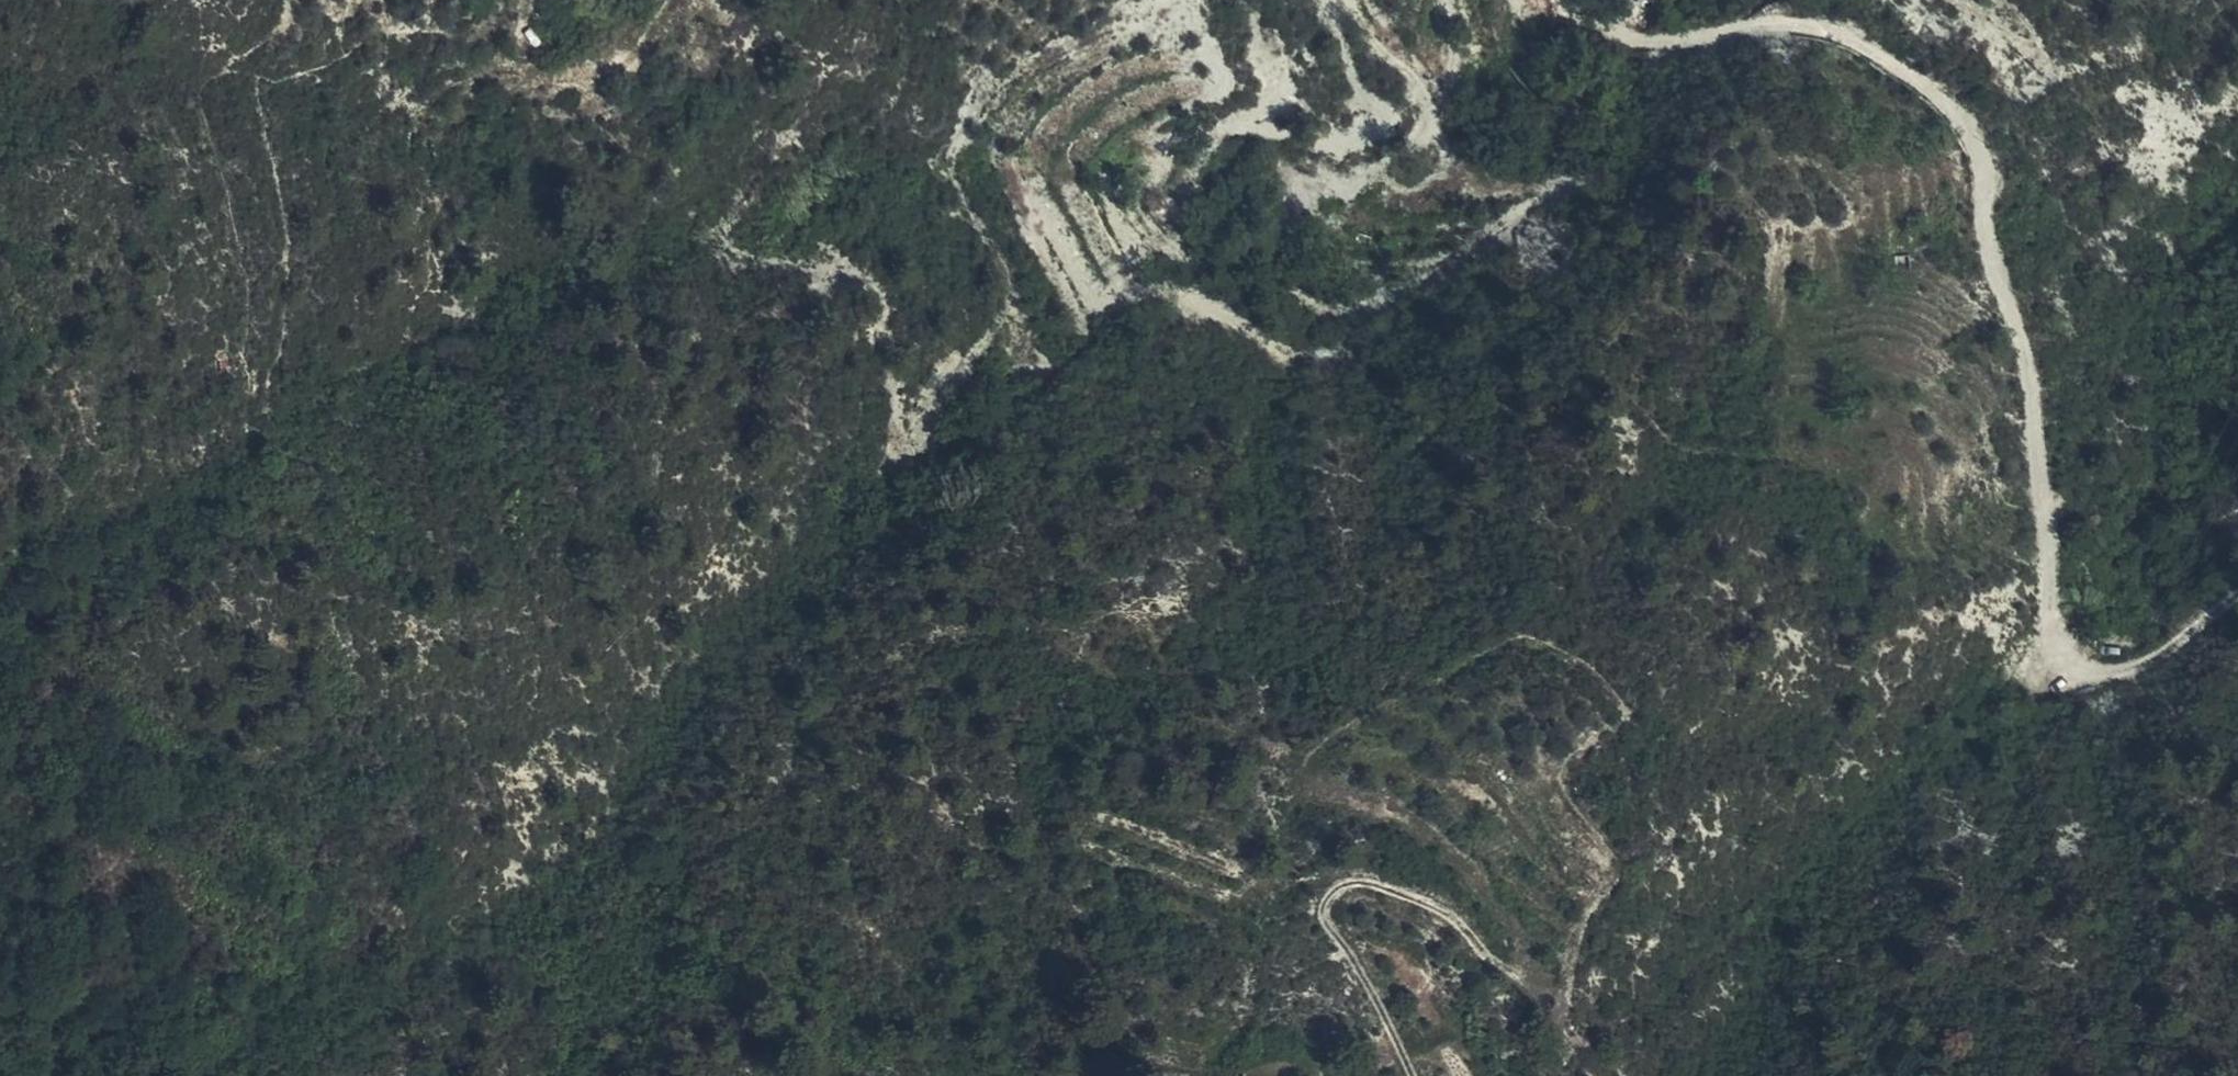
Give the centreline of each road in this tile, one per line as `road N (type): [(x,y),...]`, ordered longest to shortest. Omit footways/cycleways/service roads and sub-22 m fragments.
road 1 (track): [(1574,0),(1576,10),(1628,46),(1813,24),(1907,72),(1969,133),(2017,326),(2042,540),(2045,644),(2073,675),(2122,678),(2237,590)]
road 2 (track): [(1409,1075),(1326,898),(1353,886),(1441,909),(1518,987)]

